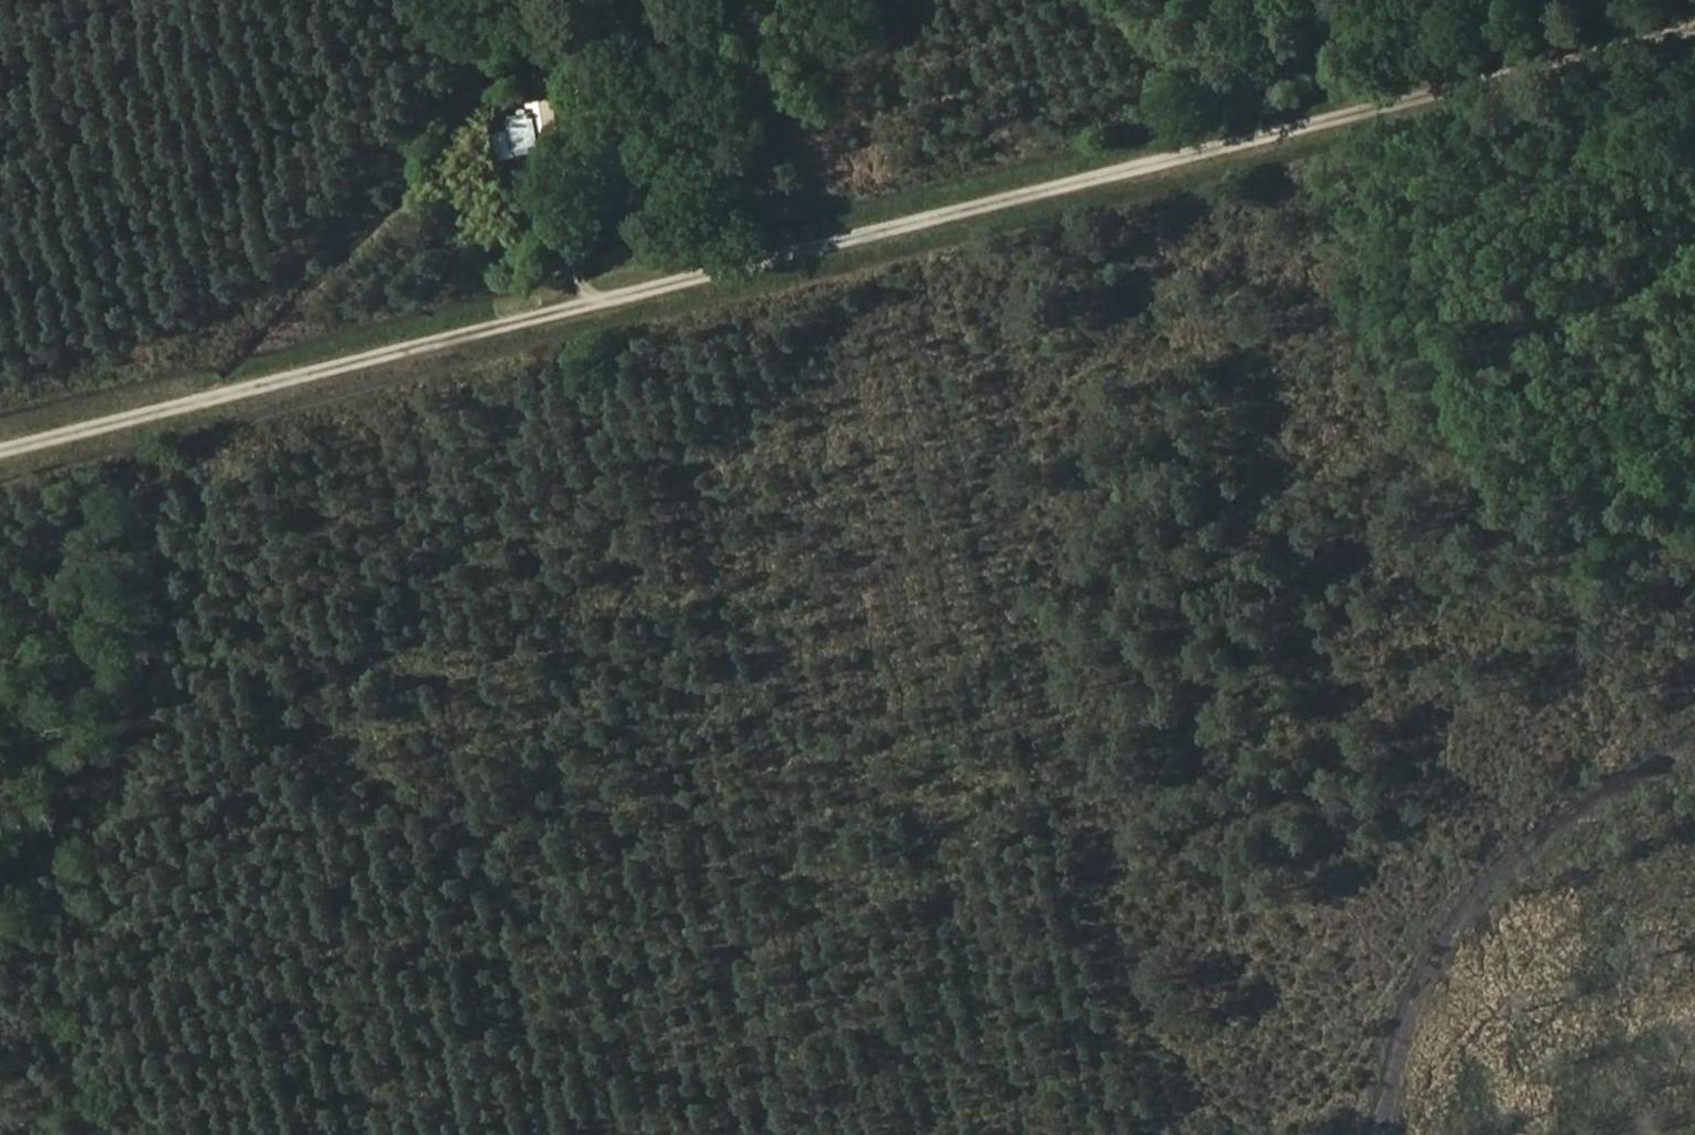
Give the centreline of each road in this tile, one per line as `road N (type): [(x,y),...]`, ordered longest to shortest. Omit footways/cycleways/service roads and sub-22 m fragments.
road 1 (track): [(0,453),(1435,127),(1694,50)]

